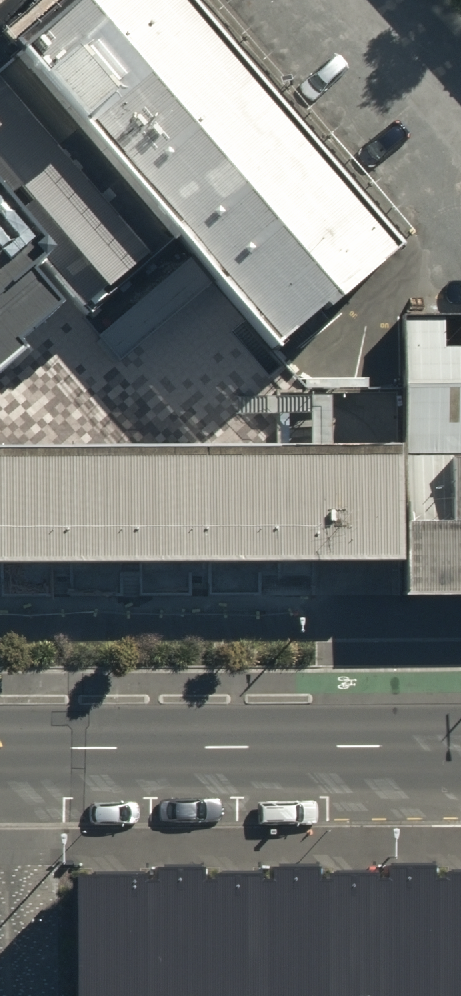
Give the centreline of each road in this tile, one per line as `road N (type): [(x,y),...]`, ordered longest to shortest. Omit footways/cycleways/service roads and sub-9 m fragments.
road 1 (secondary): [(4,752),(460,749)]
road 2 (residential): [(4,752),(4,995)]

